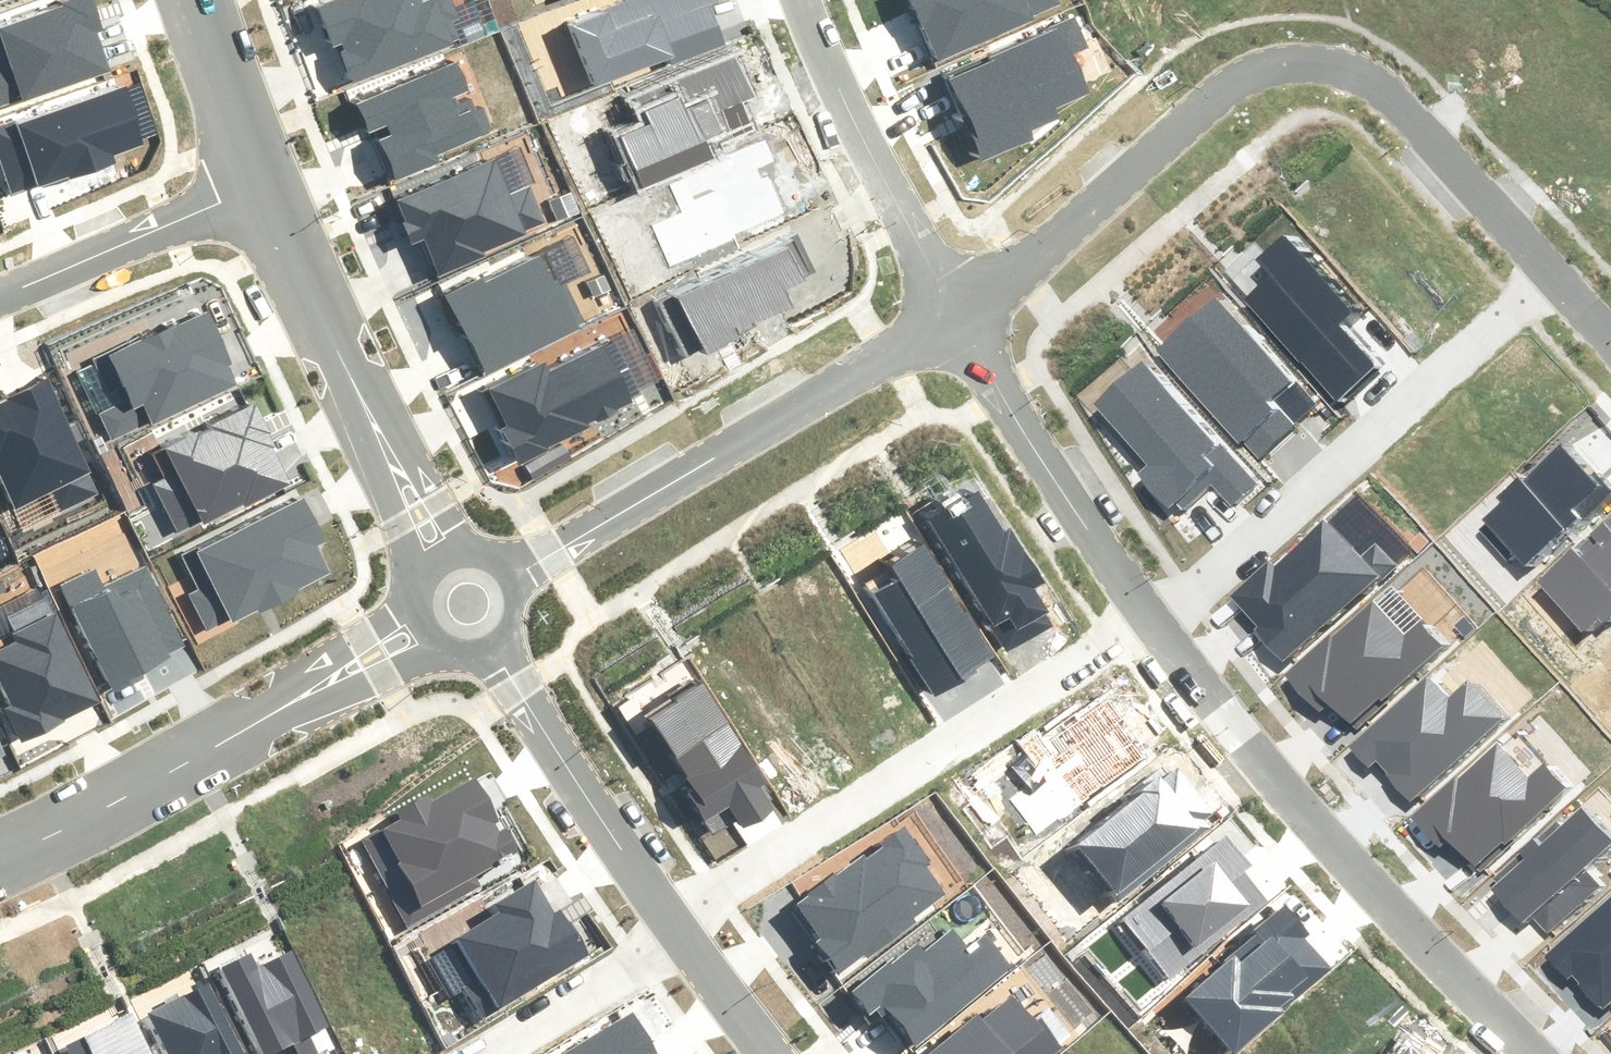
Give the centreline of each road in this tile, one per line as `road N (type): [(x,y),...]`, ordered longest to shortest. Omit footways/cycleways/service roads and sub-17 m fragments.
road 1 (residential): [(957,317),(1217,80),(1284,55),(1362,74),(1393,95),(1549,266)]
road 2 (residential): [(1529,1053),(1241,751),(1145,626)]
road 3 (residential): [(680,928),(1145,626)]
road 4 (residential): [(1145,626),(1549,266)]
road 5 (residential): [(516,575),(957,317)]
road 6 (residential): [(0,859),(340,677),(419,615)]
road 7 (tertiary): [(264,189),(317,332),(441,549)]
road 8 (residential): [(1145,626),(957,317)]
road 9 (residential): [(957,317),(851,126),(797,0)]
road 10 (tertiary): [(492,640),(680,928)]
road 11 (residential): [(0,301),(264,189)]
road 12 (residential): [(470,1053),(680,928)]
road 13 (tertiary): [(194,0),(264,189)]
road 14 (tertiary): [(680,928),(772,1053)]

